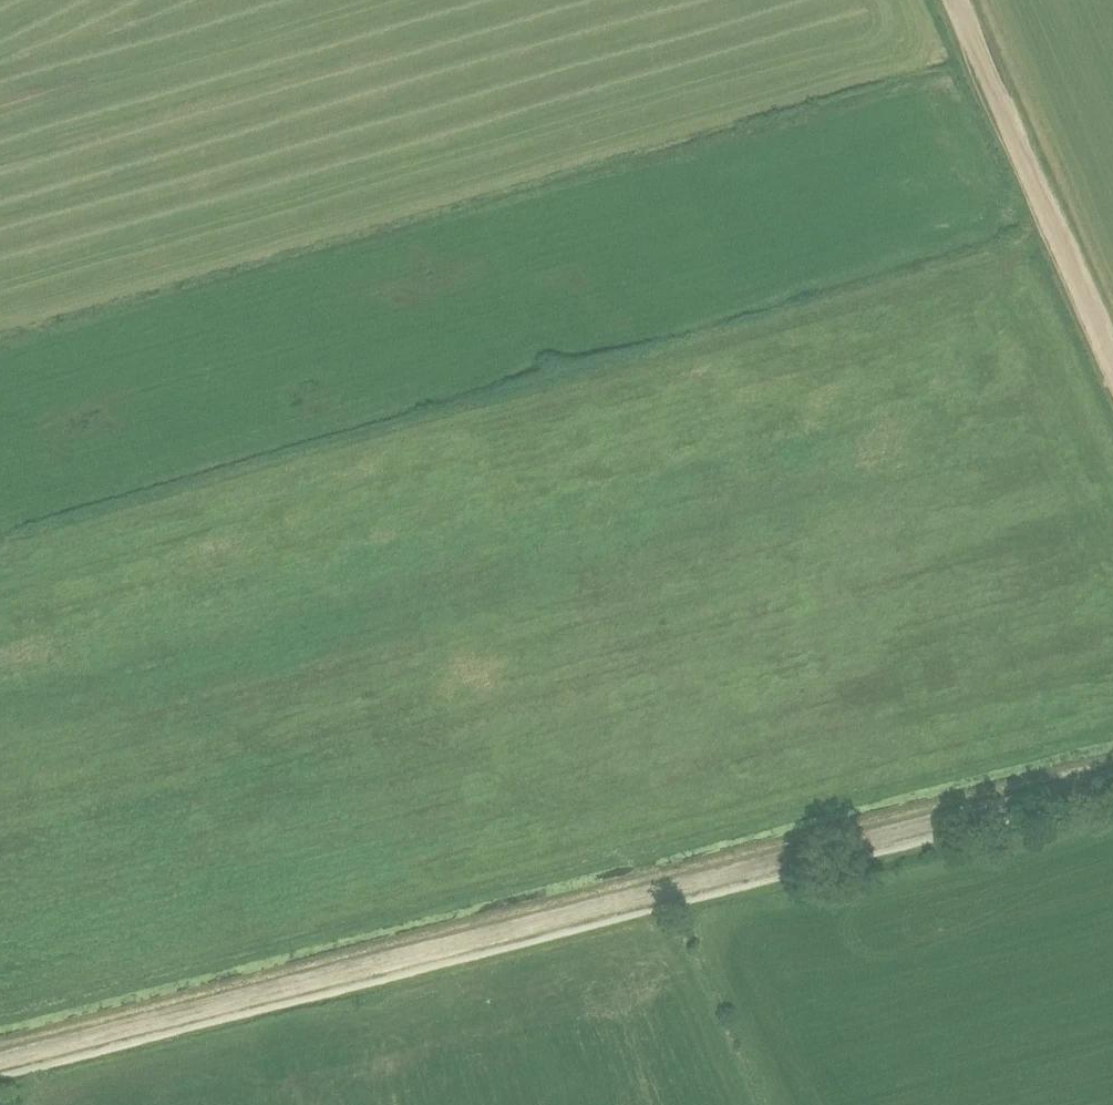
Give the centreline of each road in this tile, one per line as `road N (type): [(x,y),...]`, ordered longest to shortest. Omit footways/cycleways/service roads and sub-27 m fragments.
road 1 (track): [(0,1063),(1112,781)]
road 2 (track): [(1112,355),(957,0)]

